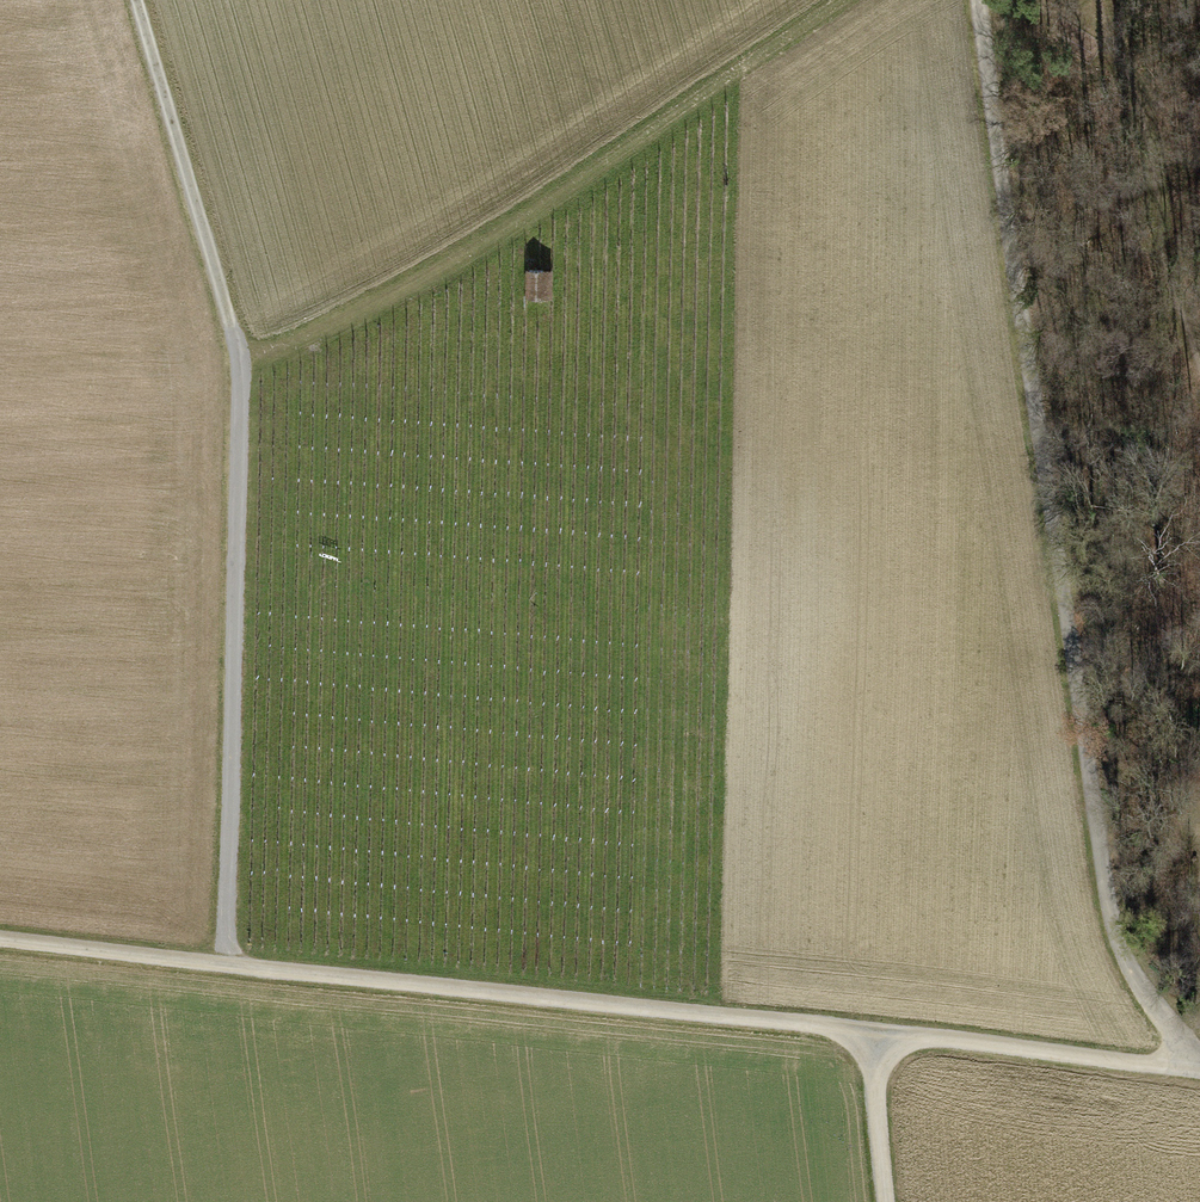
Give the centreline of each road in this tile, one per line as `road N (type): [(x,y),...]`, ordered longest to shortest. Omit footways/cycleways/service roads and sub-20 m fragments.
road 1 (track): [(978,0),(1100,873),(1187,1071)]
road 2 (track): [(242,364),(287,352),(374,307),(841,0)]
road 3 (track): [(226,965),(872,1033)]
road 4 (track): [(226,965),(242,364)]
road 5 (track): [(242,364),(141,0)]
road 6 (track): [(872,1033),(1187,1071)]
road 7 (track): [(0,941),(226,965)]
road 8 (track): [(872,1033),(891,1201)]

